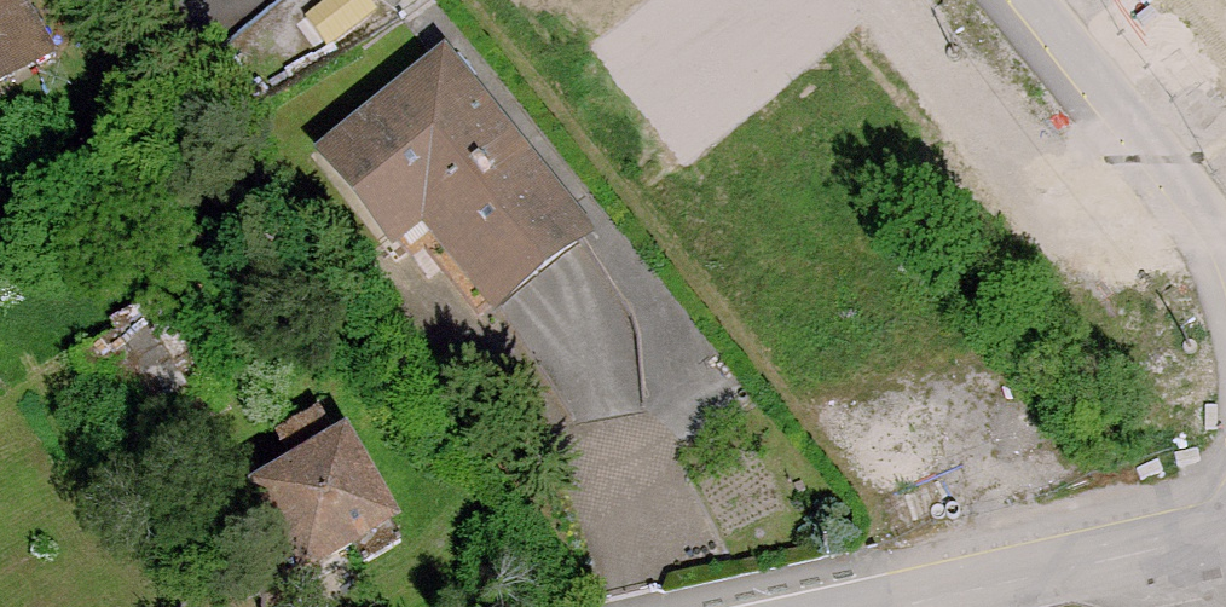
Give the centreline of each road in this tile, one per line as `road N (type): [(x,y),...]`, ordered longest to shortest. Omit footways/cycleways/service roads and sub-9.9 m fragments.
road 1 (residential): [(877,606),(1225,528)]
road 2 (unclassified): [(1225,251),(1020,0)]

